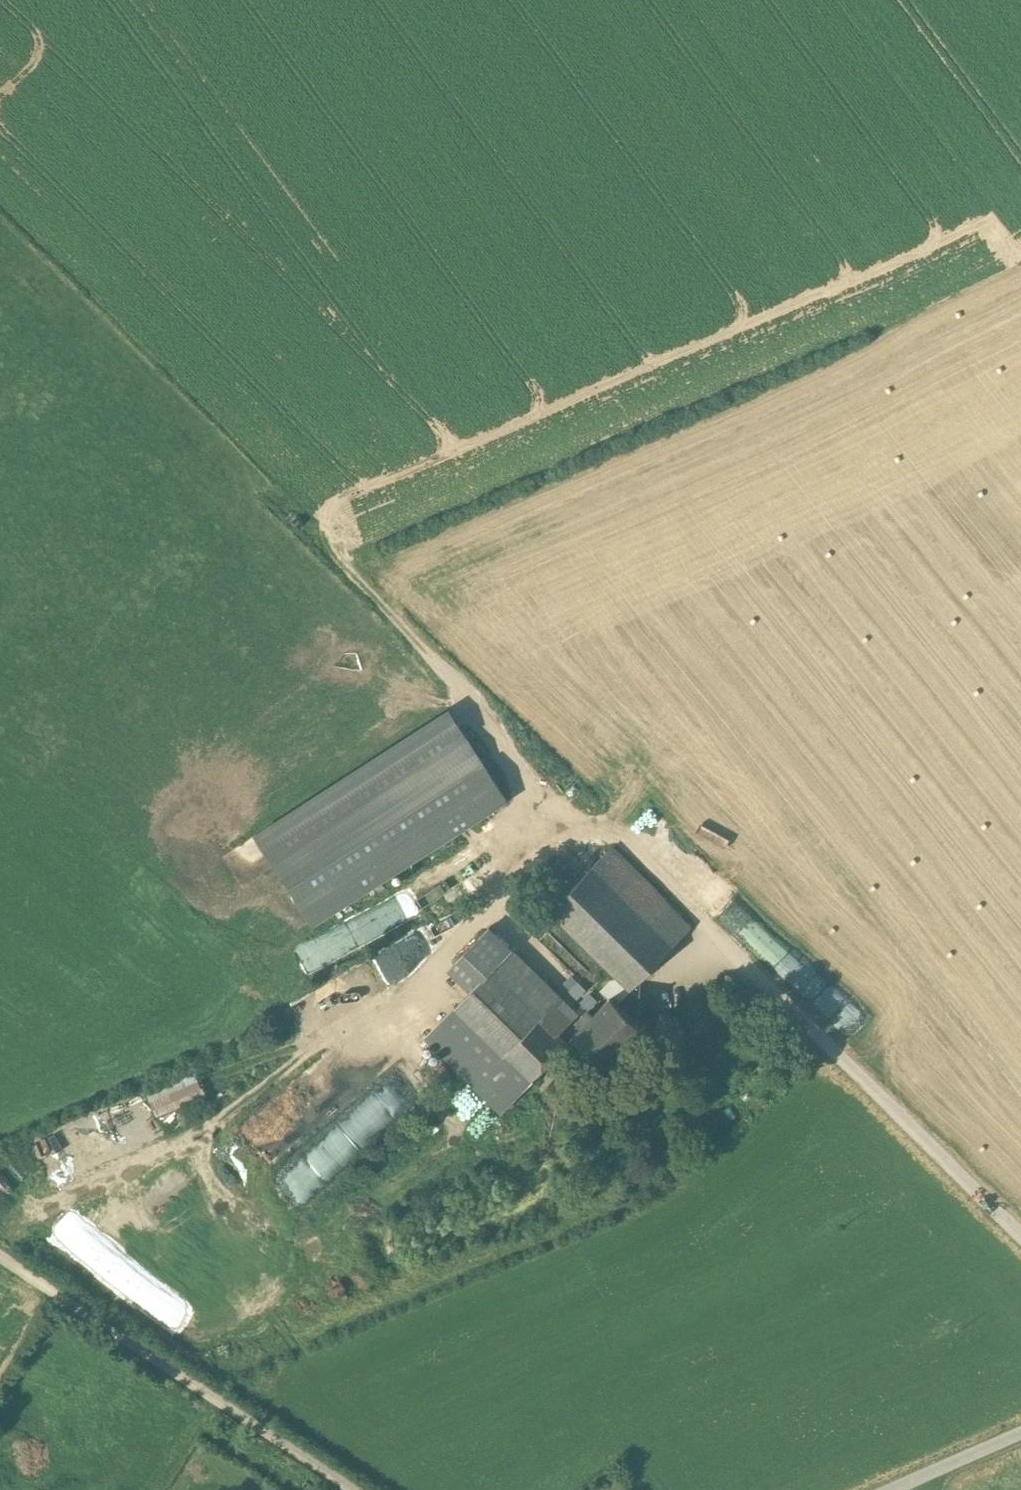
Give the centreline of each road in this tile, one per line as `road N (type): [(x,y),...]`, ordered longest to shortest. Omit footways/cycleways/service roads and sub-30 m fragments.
road 1 (unclassified): [(0,1256),(353,1489)]
road 2 (unclassified): [(896,1489),(1020,1435)]

